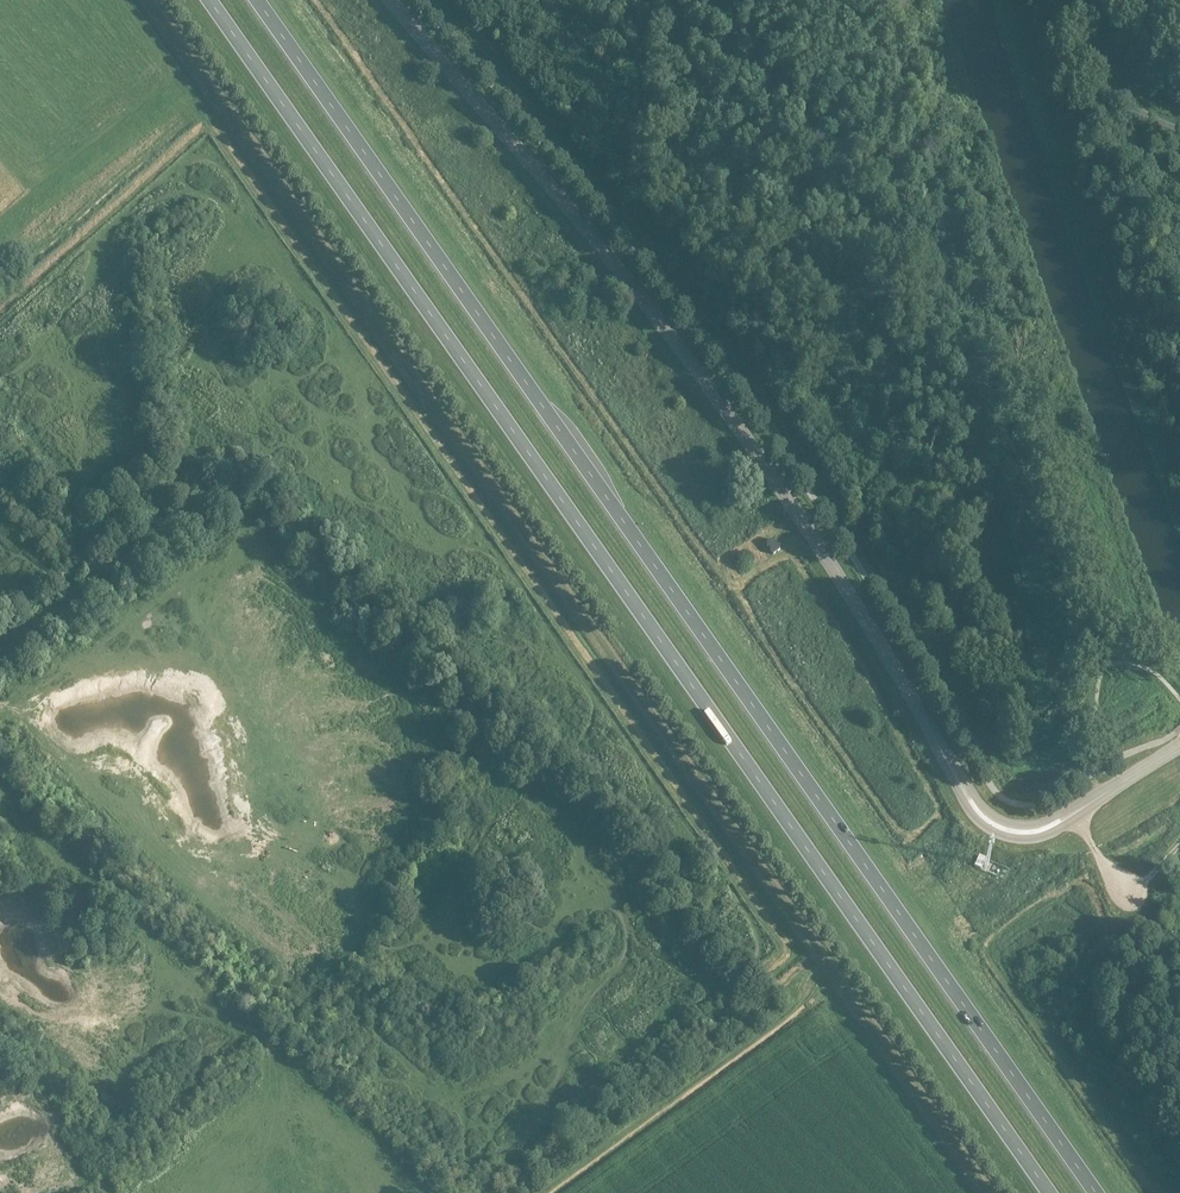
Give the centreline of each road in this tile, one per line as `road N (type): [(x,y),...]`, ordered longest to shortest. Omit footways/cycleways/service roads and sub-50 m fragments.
road 1 (trunk): [(206,0),(1047,1192)]
road 2 (trunk): [(1095,1192),(254,0)]
road 3 (secondary): [(961,788),(803,522),(720,403),(613,262),(393,0)]
road 4 (unclassified): [(1179,137),(1139,124),(1107,100),(1052,0)]
road 5 (secondary): [(961,788),(976,819),(1006,836),(1042,835),(1071,813)]
road 6 (secondary): [(1179,743),(1071,813)]
road 7 (secondary): [(1071,813),(1011,823),(961,788)]

